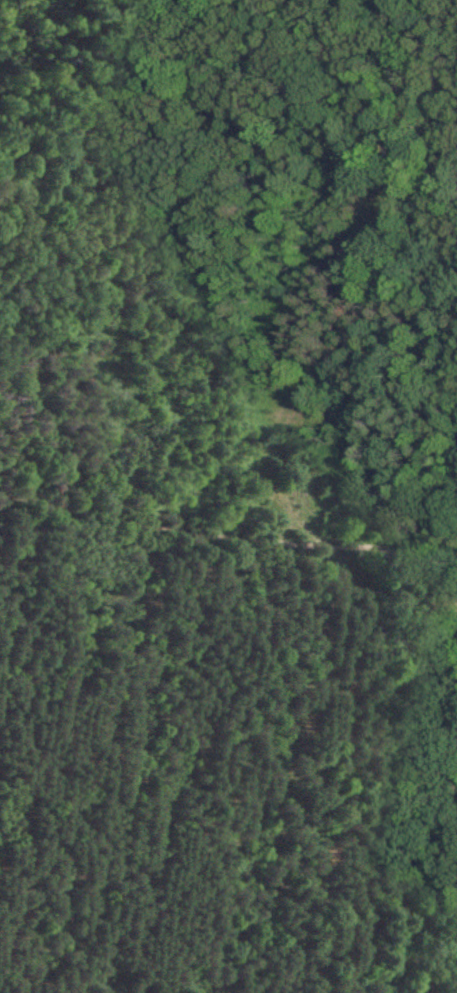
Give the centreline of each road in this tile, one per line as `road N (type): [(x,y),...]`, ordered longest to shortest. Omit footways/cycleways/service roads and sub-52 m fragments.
road 1 (track): [(456,591),(376,539),(184,525),(7,489),(0,494)]
road 2 (track): [(259,0),(221,25),(154,99),(83,228),(0,306)]

